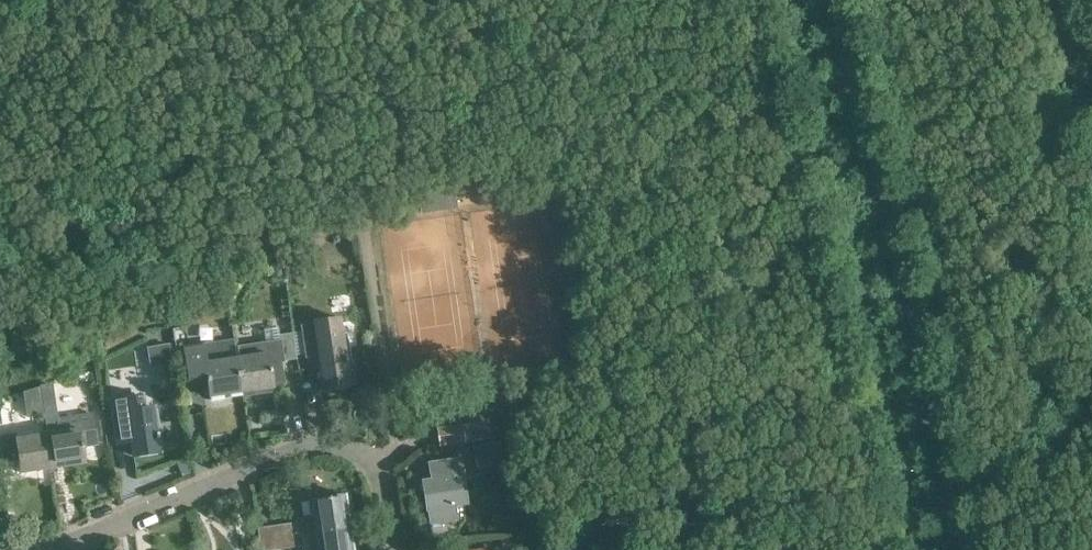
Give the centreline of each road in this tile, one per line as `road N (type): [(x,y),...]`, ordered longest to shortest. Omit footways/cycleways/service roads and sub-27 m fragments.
road 1 (tertiary): [(797,0),(897,405),(920,549)]
road 2 (tertiary): [(948,549),(824,0)]
road 3 (residential): [(58,549),(312,441),(369,457)]
road 4 (unclassified): [(369,457),(393,430),(396,396),(373,230),(386,205),(401,201)]

